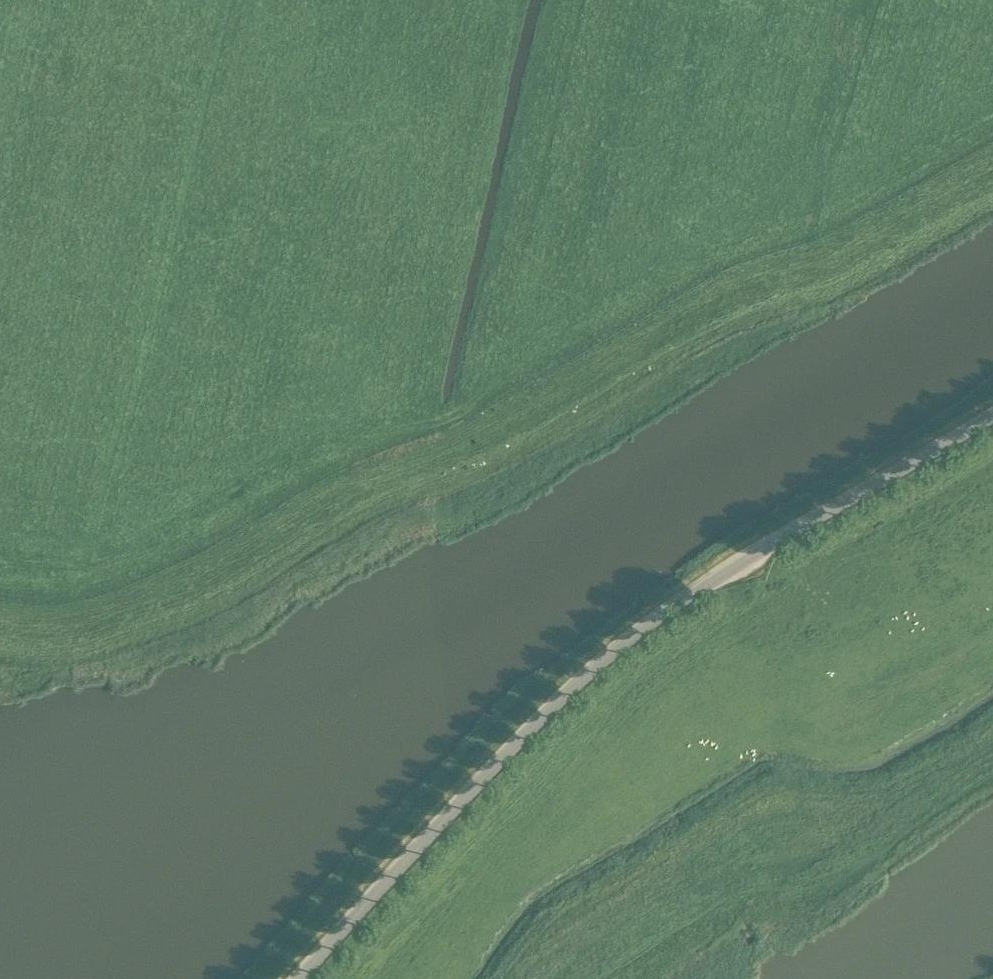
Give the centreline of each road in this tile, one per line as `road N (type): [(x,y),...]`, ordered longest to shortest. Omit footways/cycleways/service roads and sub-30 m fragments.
road 1 (unclassified): [(303,978),(516,740),(597,663),(721,575),(992,413)]

